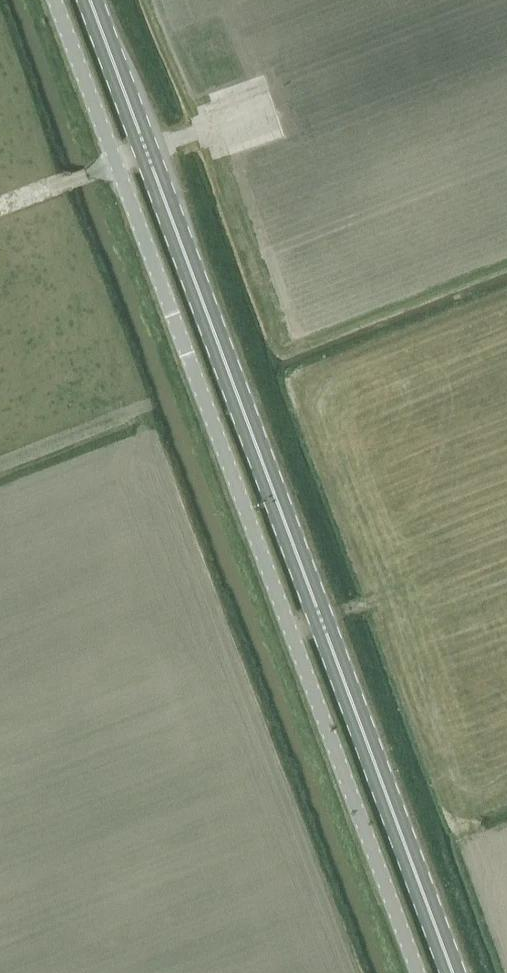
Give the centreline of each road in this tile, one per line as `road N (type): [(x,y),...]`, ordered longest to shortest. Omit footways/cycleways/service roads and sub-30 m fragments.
road 1 (primary): [(458,972),(95,0)]
road 2 (unclassified): [(419,972),(57,0)]
road 3 (track): [(0,208),(277,103)]

